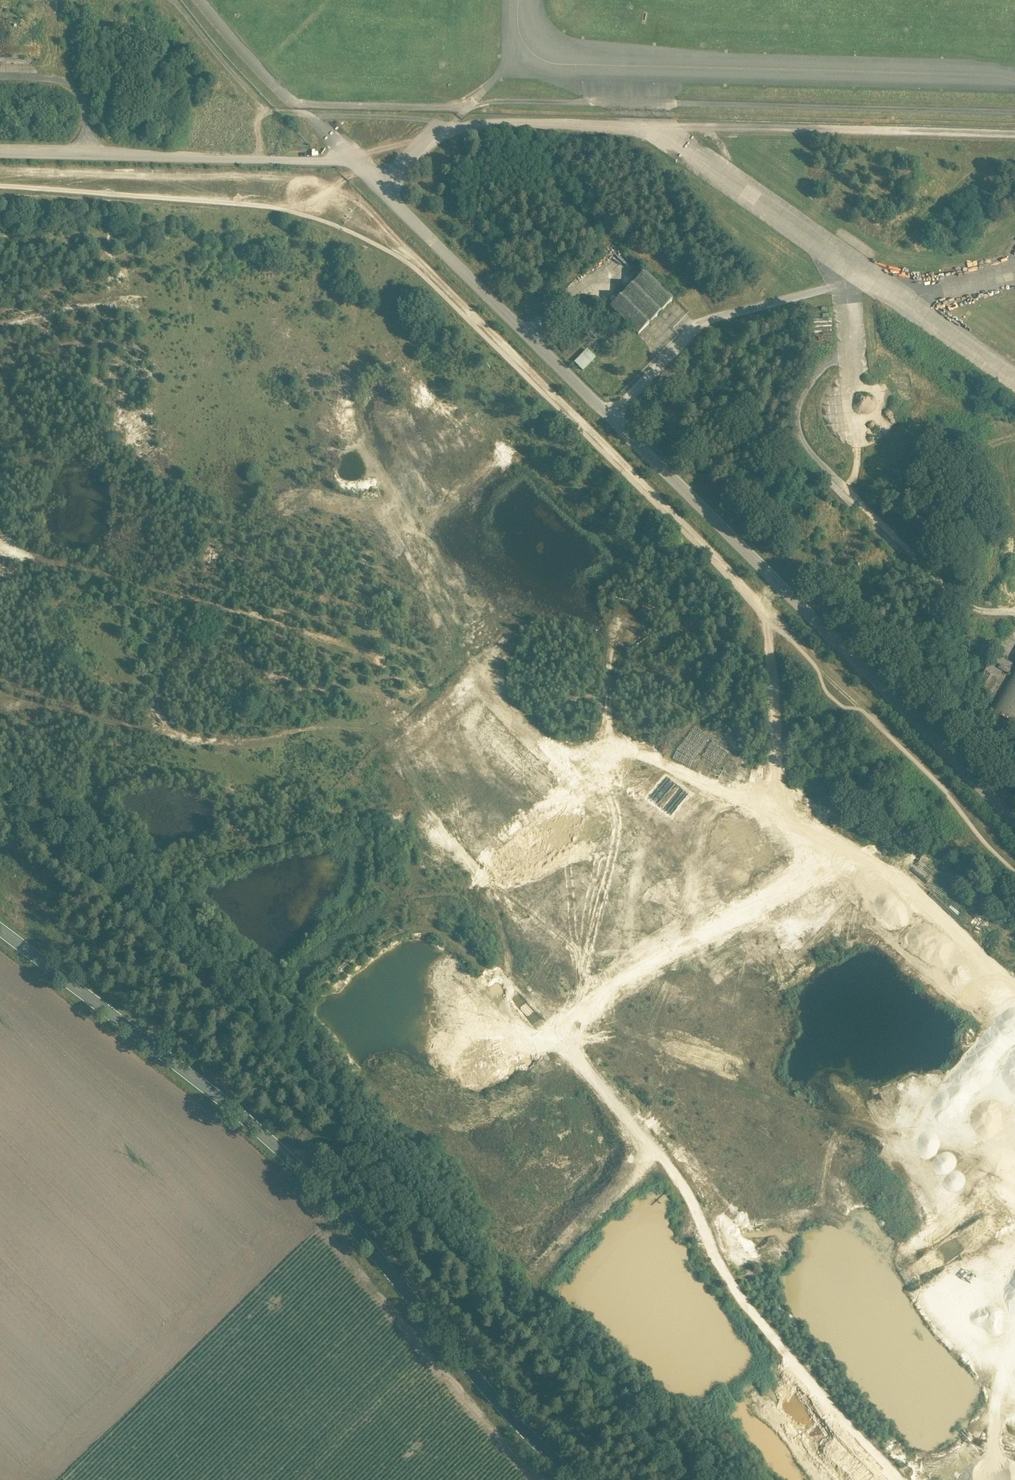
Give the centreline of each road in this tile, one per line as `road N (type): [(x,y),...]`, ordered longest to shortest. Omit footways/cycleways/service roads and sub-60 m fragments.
road 1 (track): [(906,1479),(727,1270),(702,1204),(601,1081),(560,1010),(554,960),(498,879),(483,836),(501,792),(542,749),(597,747),(693,775),(810,827),(1014,993)]
road 2 (track): [(1014,853),(348,195),(0,183)]
road 3 (unclassified): [(386,201),(1014,824)]
road 4 (tertiary): [(585,1479),(508,1412),(259,1132),(0,929)]
road 5 (residential): [(1014,387),(652,132)]
road 6 (residential): [(652,132),(1014,140)]
road 7 (unclassified): [(347,163),(0,158)]
road 8 (residential): [(386,201),(444,142),(469,132),(652,132)]
road 9 (track): [(193,163),(198,119),(246,120),(247,105),(243,89),(166,0)]

